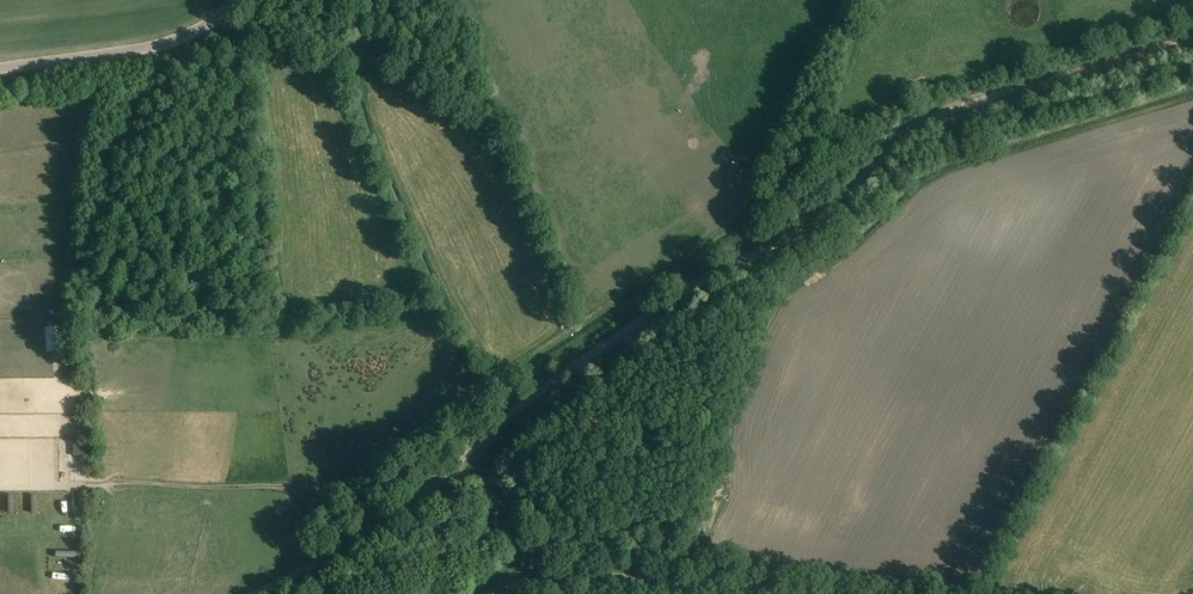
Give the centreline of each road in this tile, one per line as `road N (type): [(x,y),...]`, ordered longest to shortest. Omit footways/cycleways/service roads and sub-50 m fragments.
road 1 (track): [(254,593),(383,526),(495,426),(674,297),(817,223),(914,126),(950,105),(1024,91),(1192,37)]
road 2 (unclassified): [(745,593),(604,577),(487,593)]
road 3 (unclassified): [(0,68),(172,40),(241,0)]

